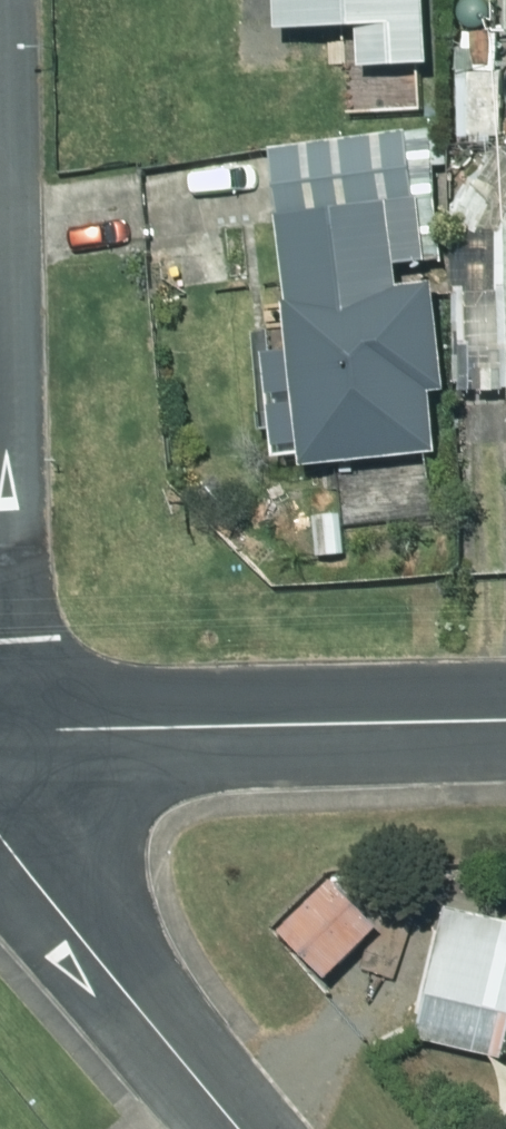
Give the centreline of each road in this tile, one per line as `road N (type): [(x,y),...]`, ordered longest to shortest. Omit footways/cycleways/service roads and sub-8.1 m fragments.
road 1 (residential): [(0,731),(505,720)]
road 2 (residential): [(0,834),(238,1128)]

